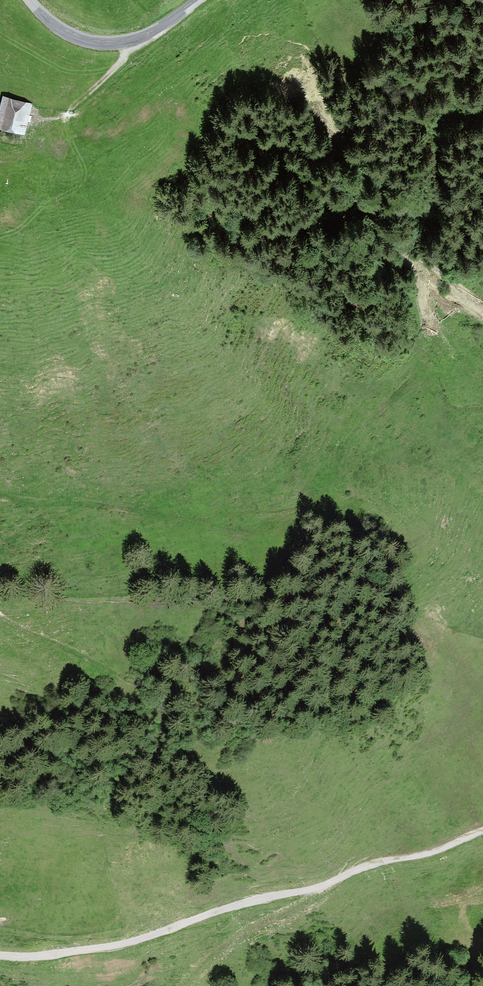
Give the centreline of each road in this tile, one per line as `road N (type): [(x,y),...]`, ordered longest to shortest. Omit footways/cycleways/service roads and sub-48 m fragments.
road 1 (track): [(482,830),(318,887),(118,943),(0,953)]
road 2 (track): [(0,495),(197,517),(299,512),(337,479),(355,435),(408,393)]
road 3 (unclassified): [(203,0),(154,32),(96,42),(71,37),(29,0)]
road 4 (track): [(129,41),(113,70),(31,149),(0,164)]

